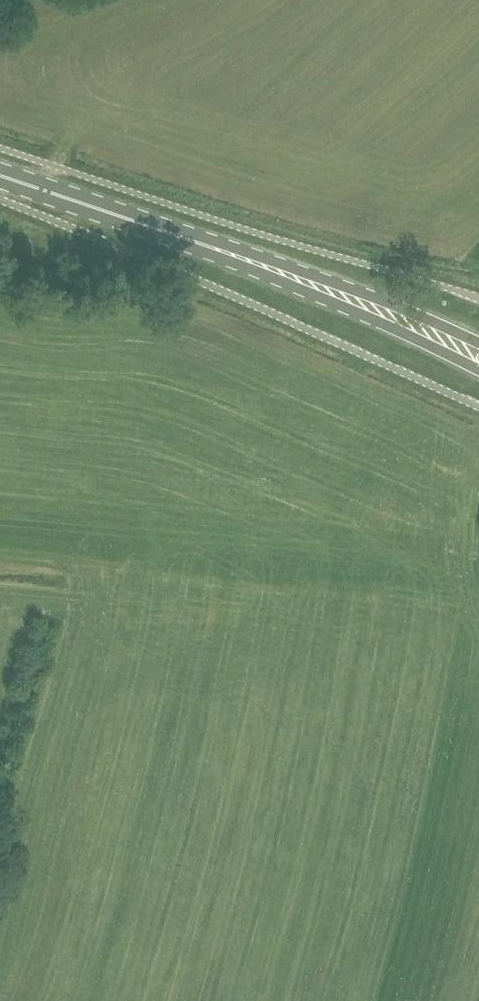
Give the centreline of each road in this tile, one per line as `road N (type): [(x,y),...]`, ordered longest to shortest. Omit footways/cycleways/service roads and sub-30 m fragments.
road 1 (secondary): [(0,175),(393,328),(478,371)]
road 2 (secondary): [(478,342),(325,280),(0,174)]

